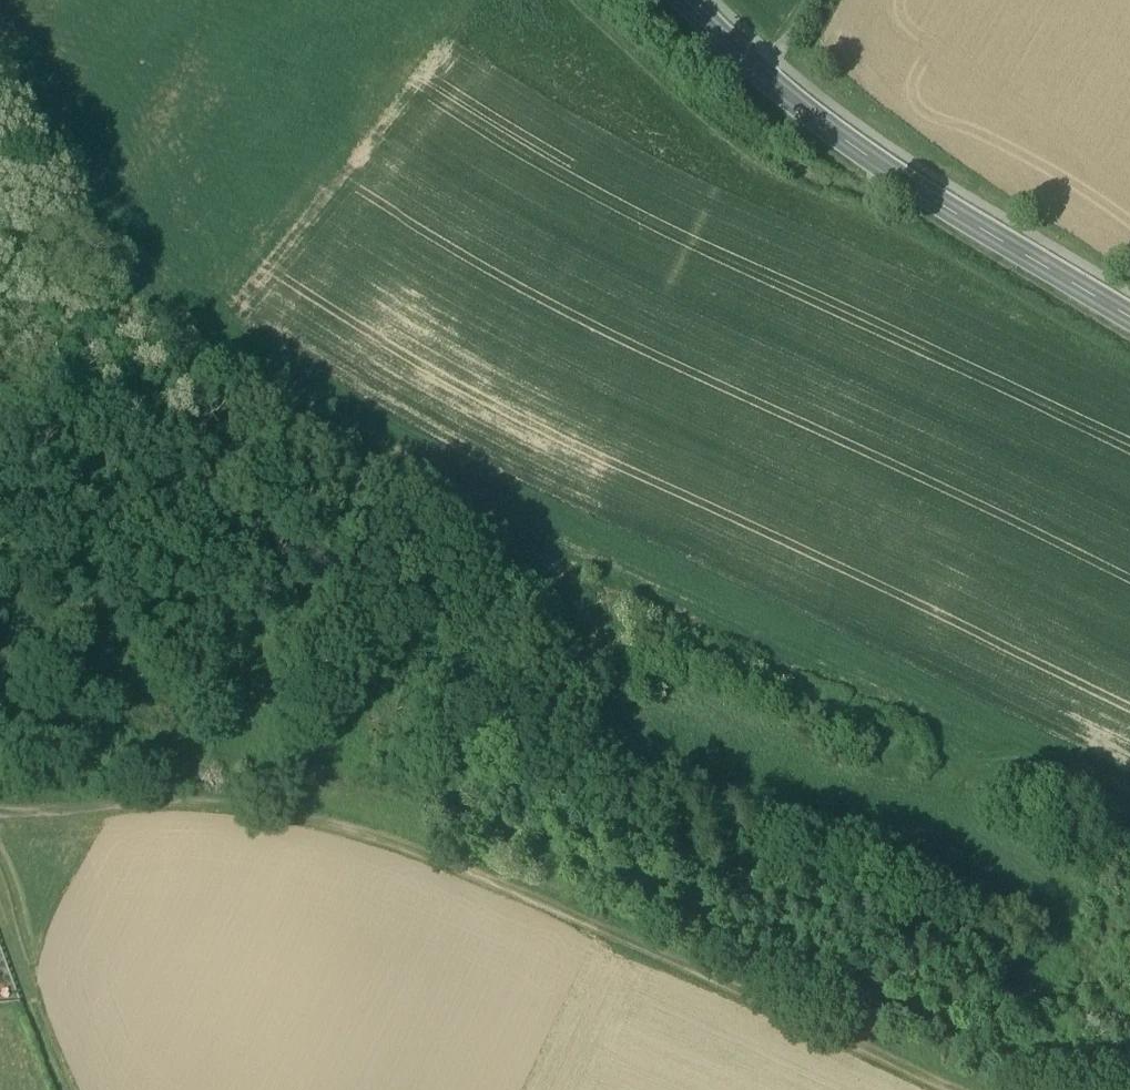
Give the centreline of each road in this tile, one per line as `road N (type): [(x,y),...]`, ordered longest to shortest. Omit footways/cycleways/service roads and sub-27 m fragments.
road 1 (track): [(980,1089),(456,850),(370,823),(297,803),(135,797),(0,810)]
road 2 (secondary): [(1129,315),(830,123),(696,0)]
road 3 (track): [(902,173),(872,200),(805,180),(766,159),(573,0)]
road 4 (track): [(61,1089),(0,927)]

